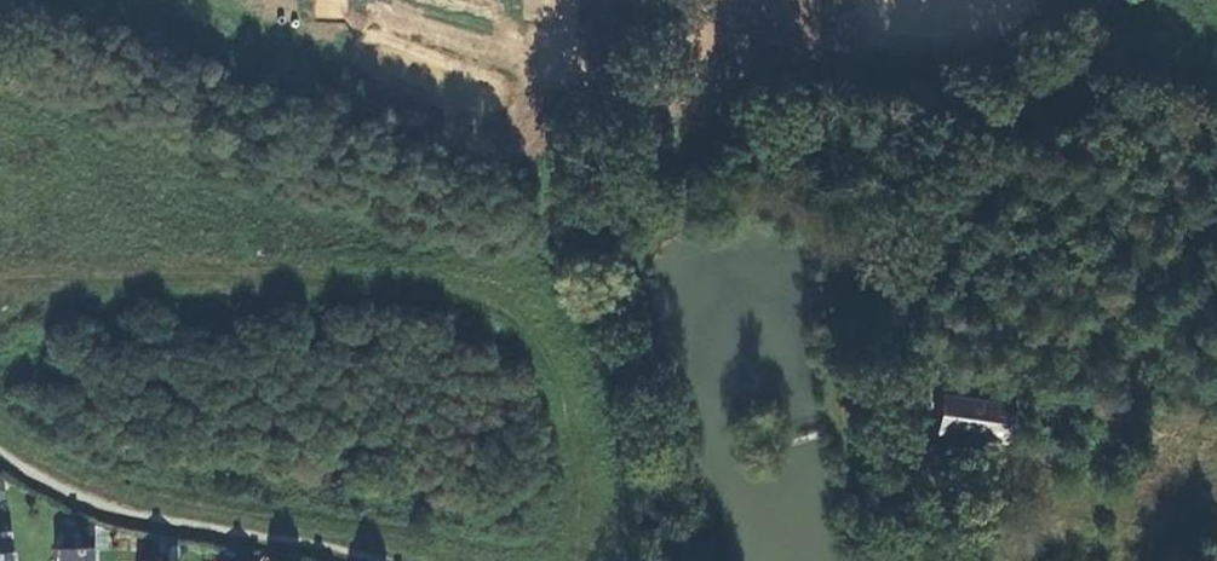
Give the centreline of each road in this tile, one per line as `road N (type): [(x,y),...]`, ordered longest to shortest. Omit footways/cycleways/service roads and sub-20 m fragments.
road 1 (residential): [(1067,398),(1125,306),(1216,367)]

